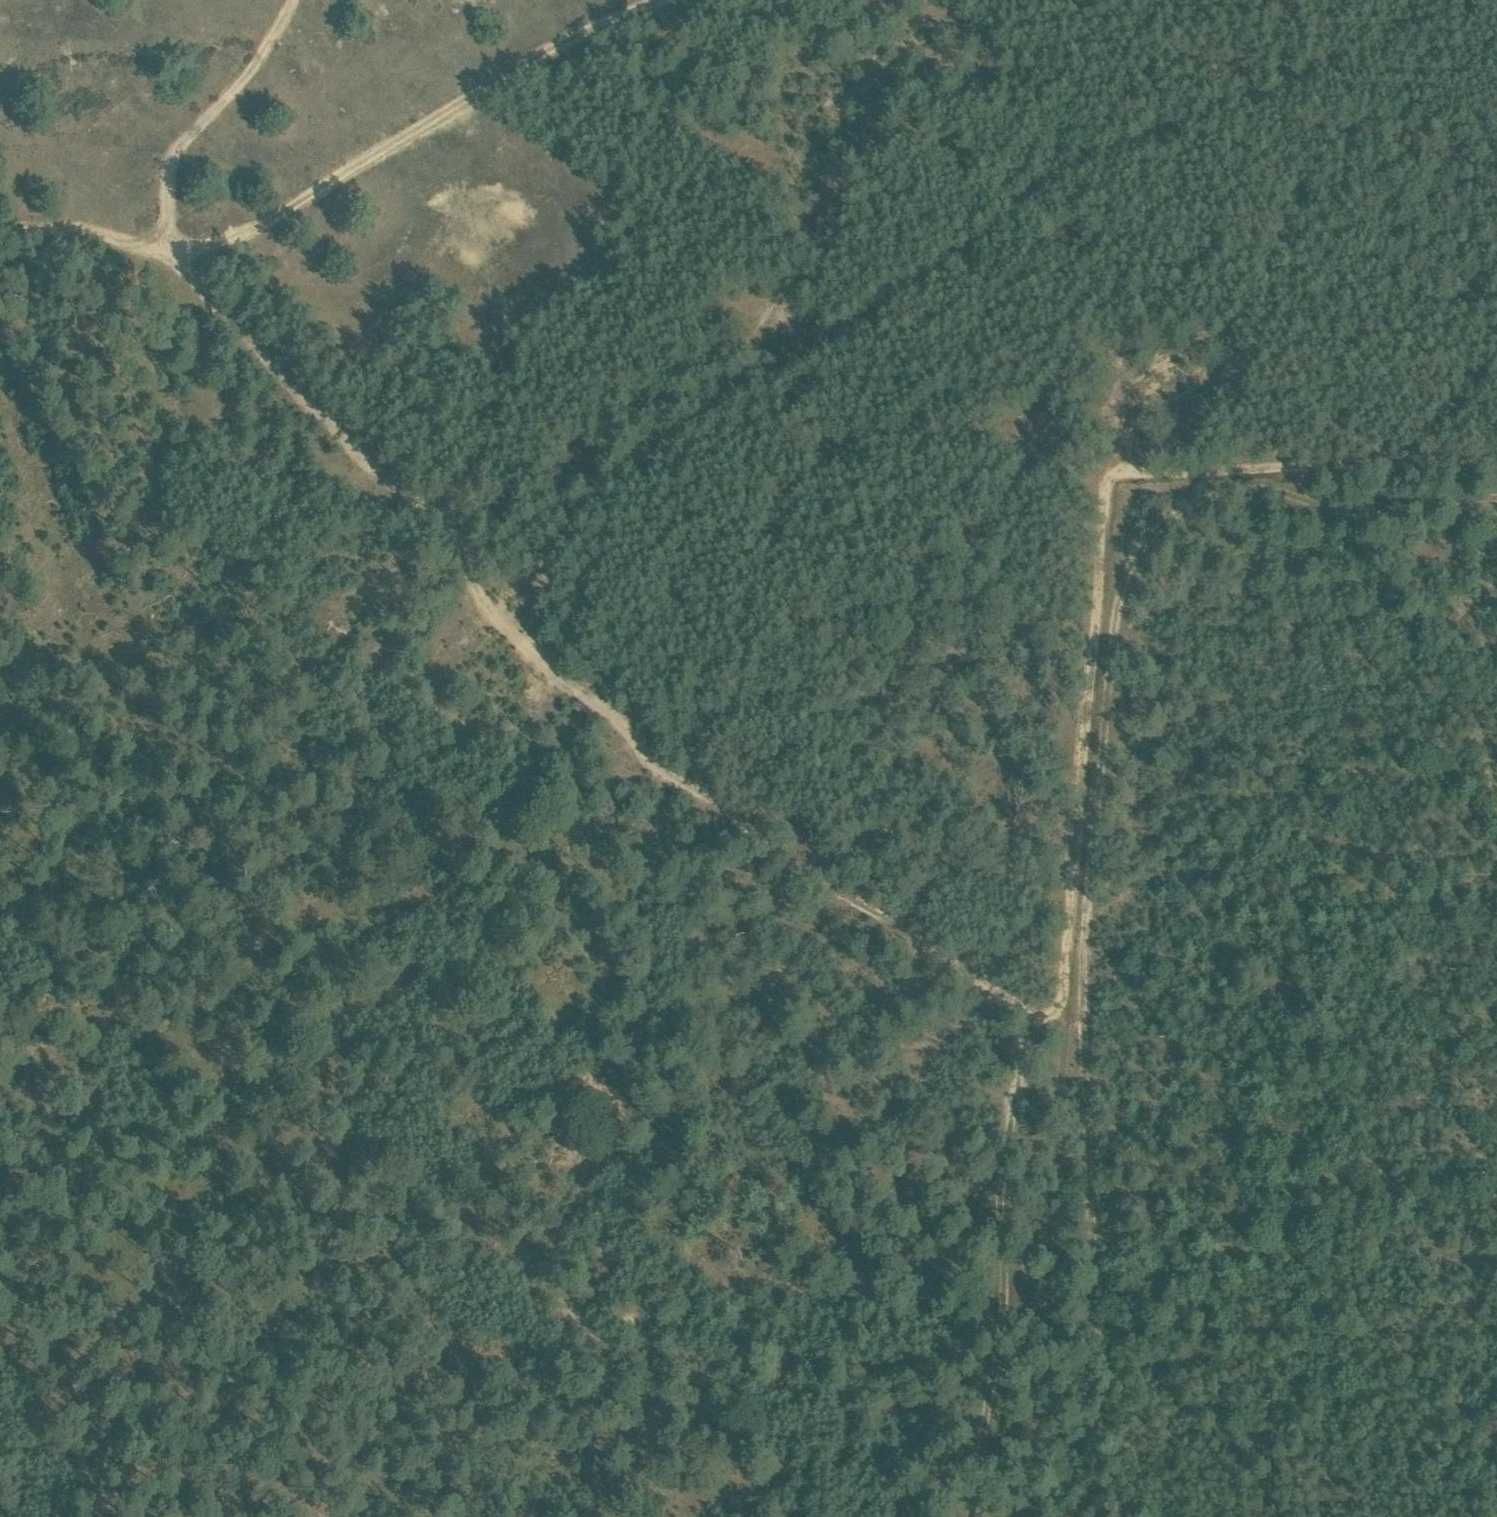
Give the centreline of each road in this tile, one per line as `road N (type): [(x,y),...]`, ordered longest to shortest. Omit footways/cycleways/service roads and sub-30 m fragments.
road 1 (track): [(964,1516),(974,1406),(1007,1301),(986,1232),(1017,1033),(775,864),(708,789),(662,777),(633,723),(479,584),(415,503),(177,268),(128,242),(62,231),(0,237)]
road 2 (track): [(1017,1039),(1061,1007),(1107,476),(1496,454)]
road 3 (track): [(177,268),(537,66)]
road 4 (track): [(659,0),(537,66)]

